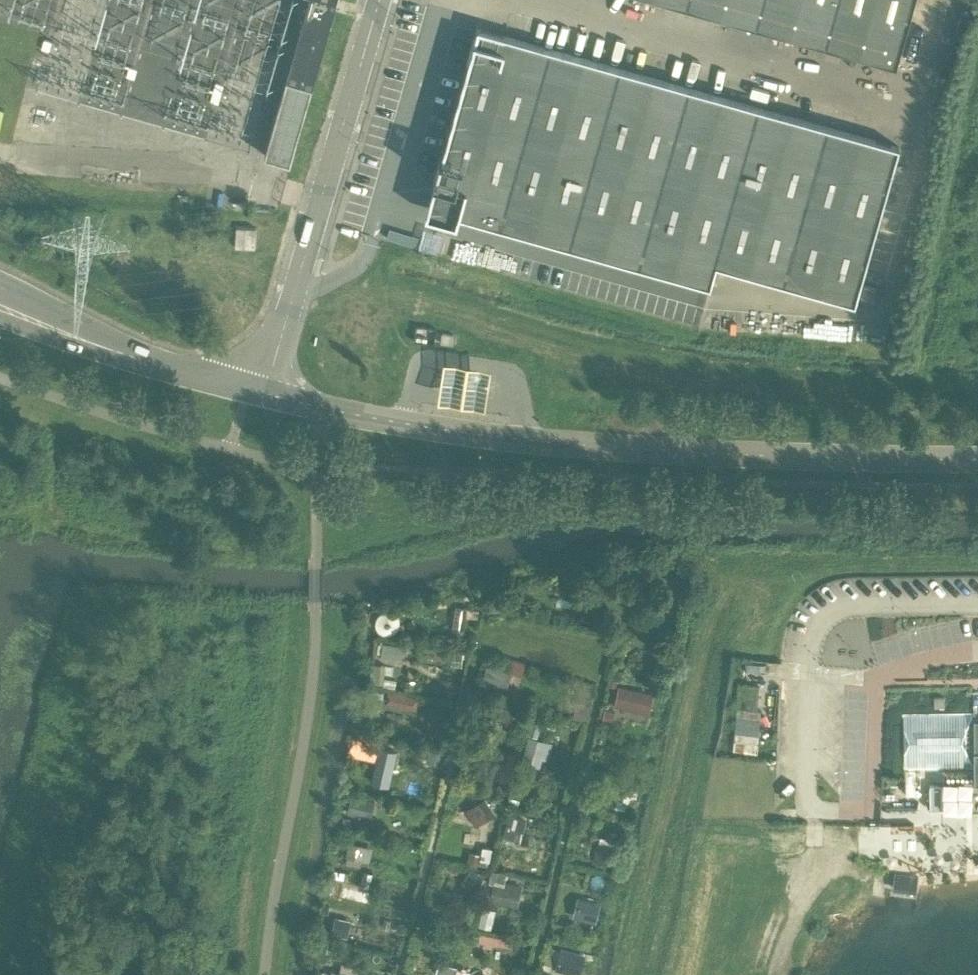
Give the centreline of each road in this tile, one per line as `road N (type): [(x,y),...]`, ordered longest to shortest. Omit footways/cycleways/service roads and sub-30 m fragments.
road 1 (tertiary): [(250,388),(522,438),(715,454),(977,460)]
road 2 (unclassified): [(381,0),(297,287),(250,388)]
road 3 (tertiary): [(250,388),(86,339)]

